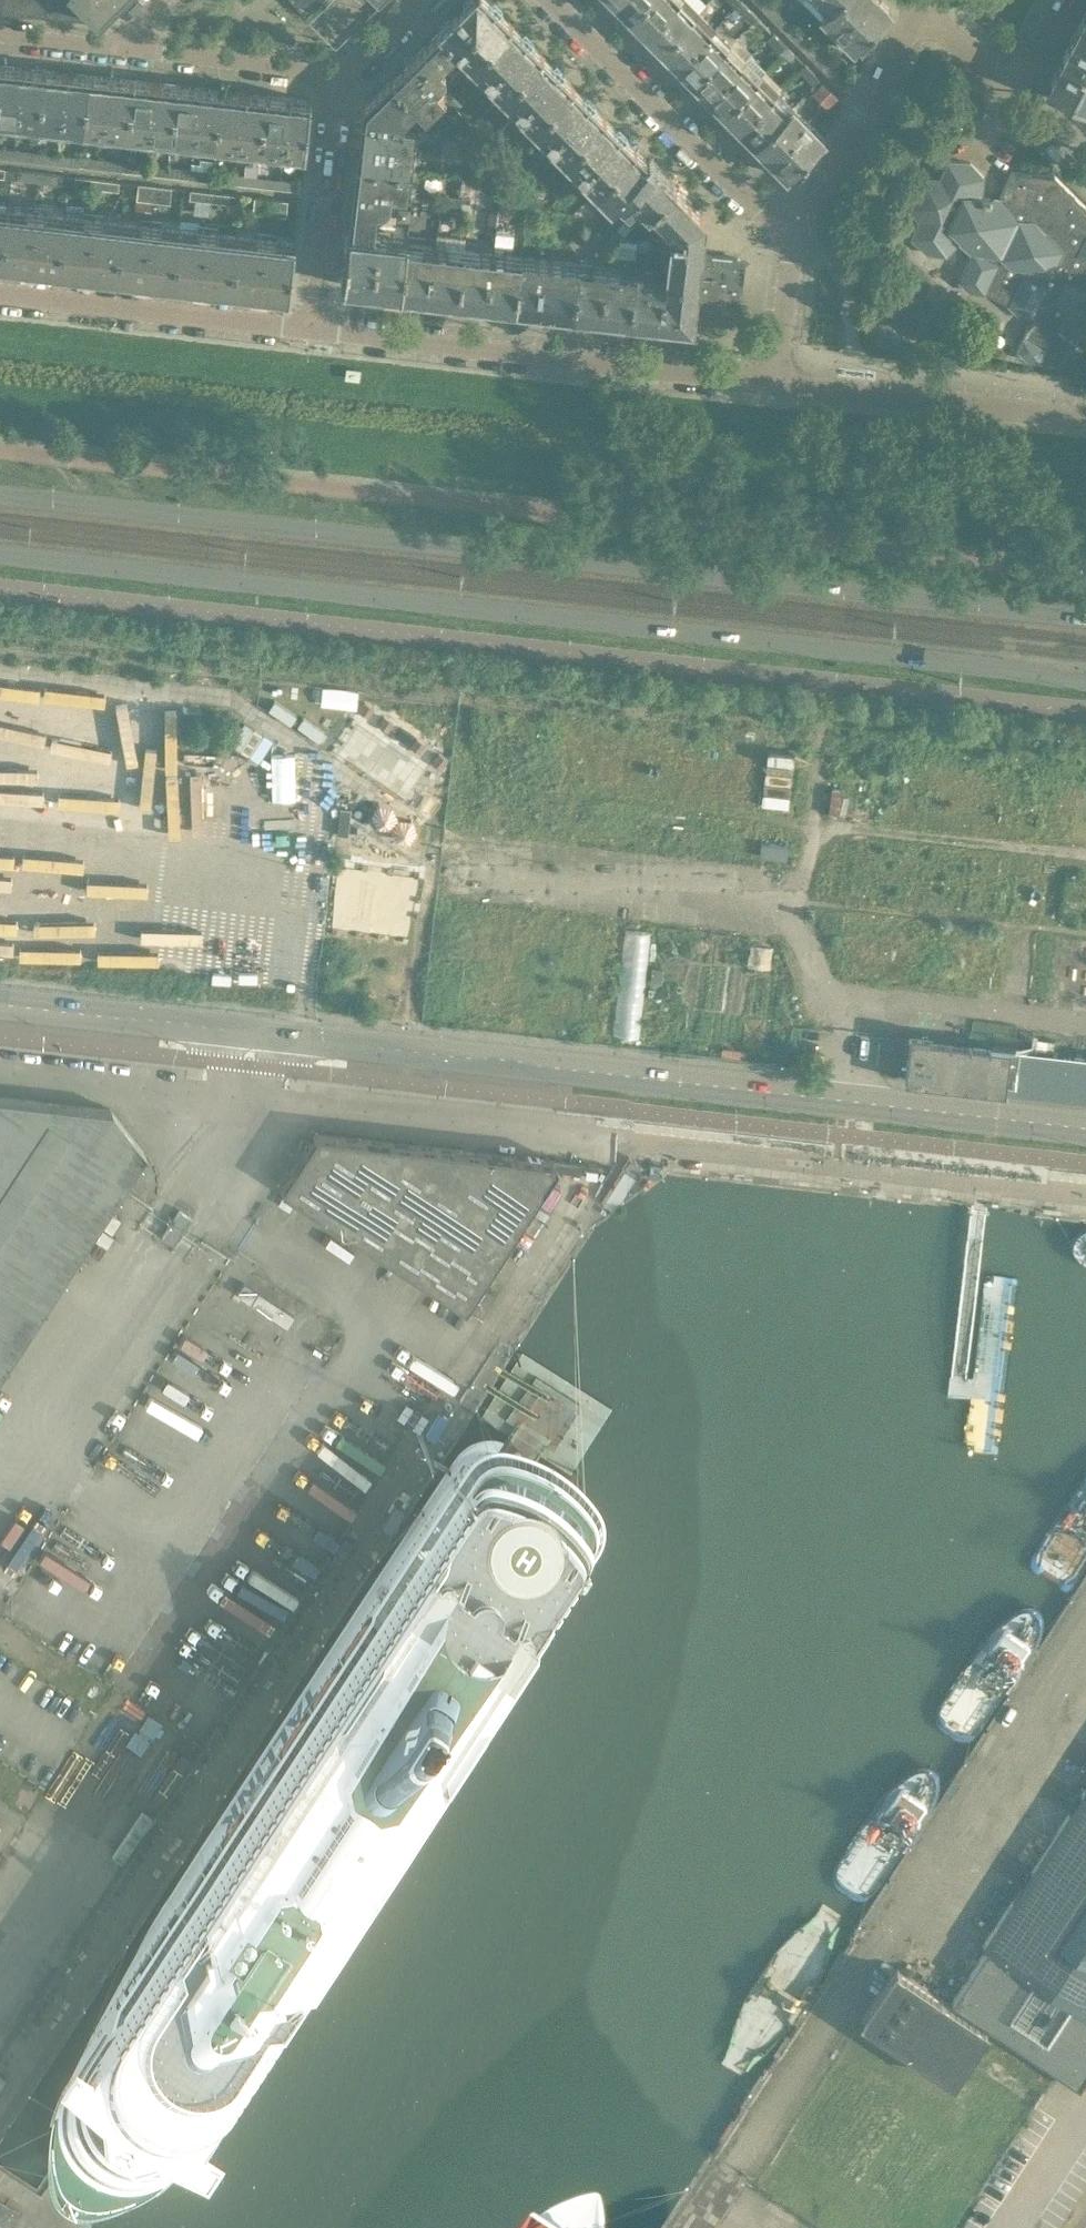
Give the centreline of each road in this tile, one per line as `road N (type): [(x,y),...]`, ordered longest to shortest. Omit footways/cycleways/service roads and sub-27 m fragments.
road 1 (unclassified): [(1085,1129),(0,1003)]
road 2 (secondary): [(0,557),(1085,681)]
road 3 (secondary): [(1085,618),(0,497)]
road 4 (residential): [(317,327),(776,384)]
road 5 (residential): [(794,242),(551,0)]
road 6 (residential): [(0,290),(317,327)]
road 7 (residential): [(776,384),(1085,417)]
road 8 (residential): [(794,242),(917,3)]
road 9 (residential): [(317,327),(345,74)]
road 10 (residential): [(345,74),(113,48)]
road 11 (residential): [(776,384),(794,242)]
road 12 (residential): [(1015,87),(917,3)]

